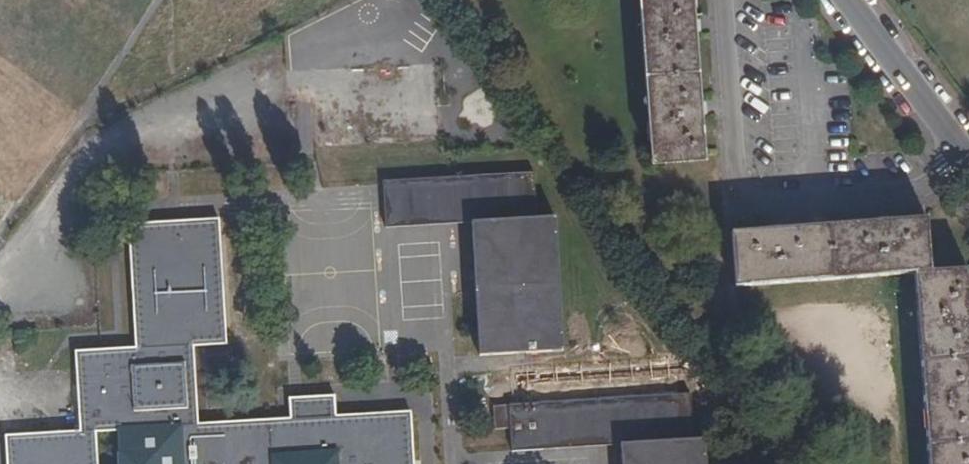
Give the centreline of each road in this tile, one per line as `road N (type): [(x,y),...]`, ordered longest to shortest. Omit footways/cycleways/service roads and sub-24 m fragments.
road 1 (residential): [(842,0),(968,171)]

